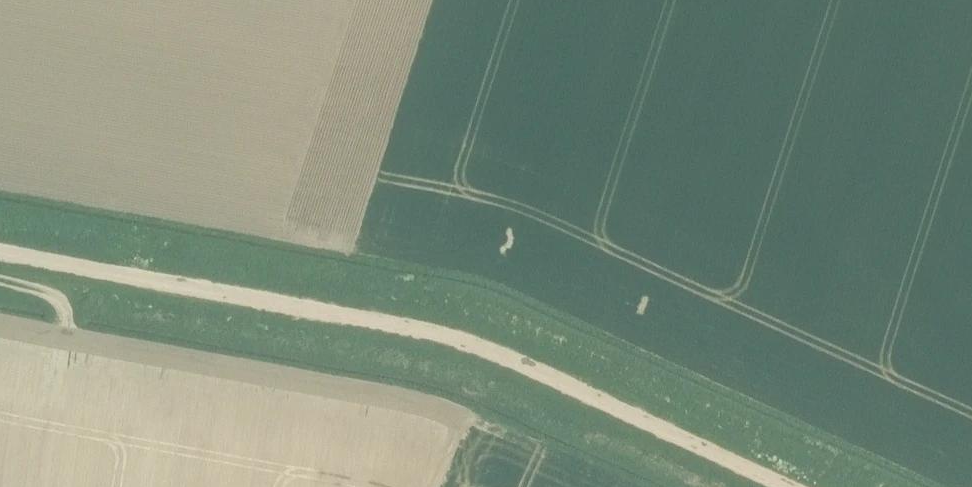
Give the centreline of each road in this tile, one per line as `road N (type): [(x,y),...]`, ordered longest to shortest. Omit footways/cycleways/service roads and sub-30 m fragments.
road 1 (track): [(795,486),(463,340),(0,253)]

